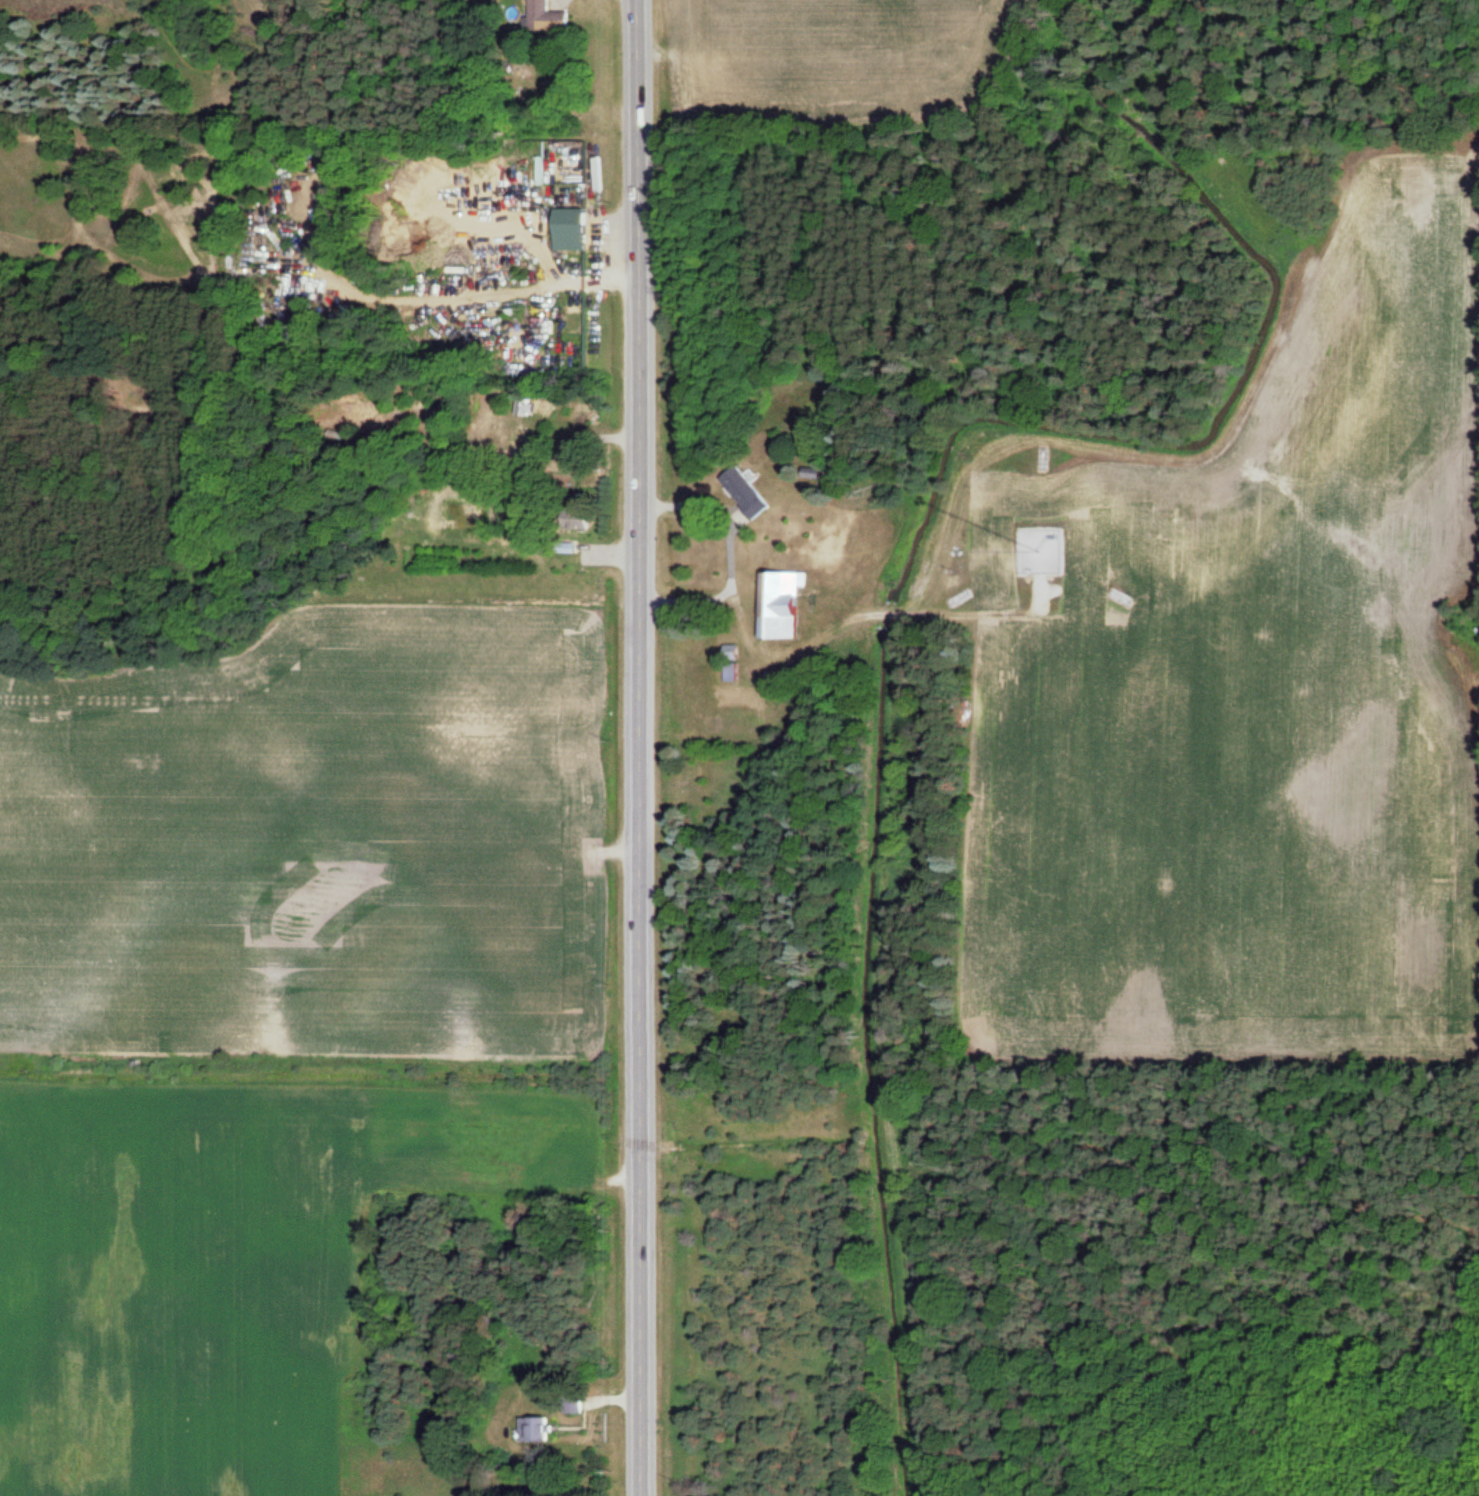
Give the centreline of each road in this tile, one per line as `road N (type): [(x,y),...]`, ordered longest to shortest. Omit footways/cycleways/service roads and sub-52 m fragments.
road 1 (primary): [(643,1495),(635,0)]

